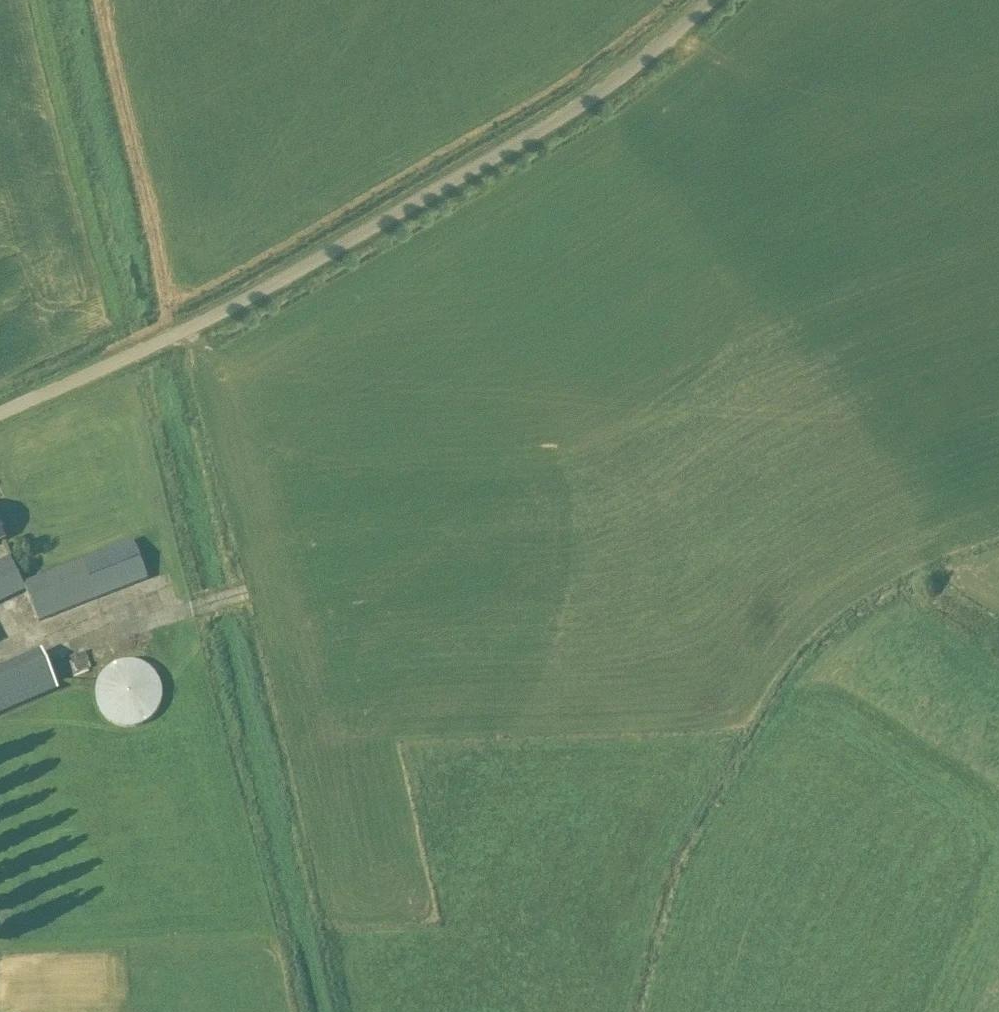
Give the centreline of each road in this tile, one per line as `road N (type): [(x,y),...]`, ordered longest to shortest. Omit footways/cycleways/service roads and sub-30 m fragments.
road 1 (unclassified): [(0,412),(239,302),(538,133),(633,73),(721,0)]

